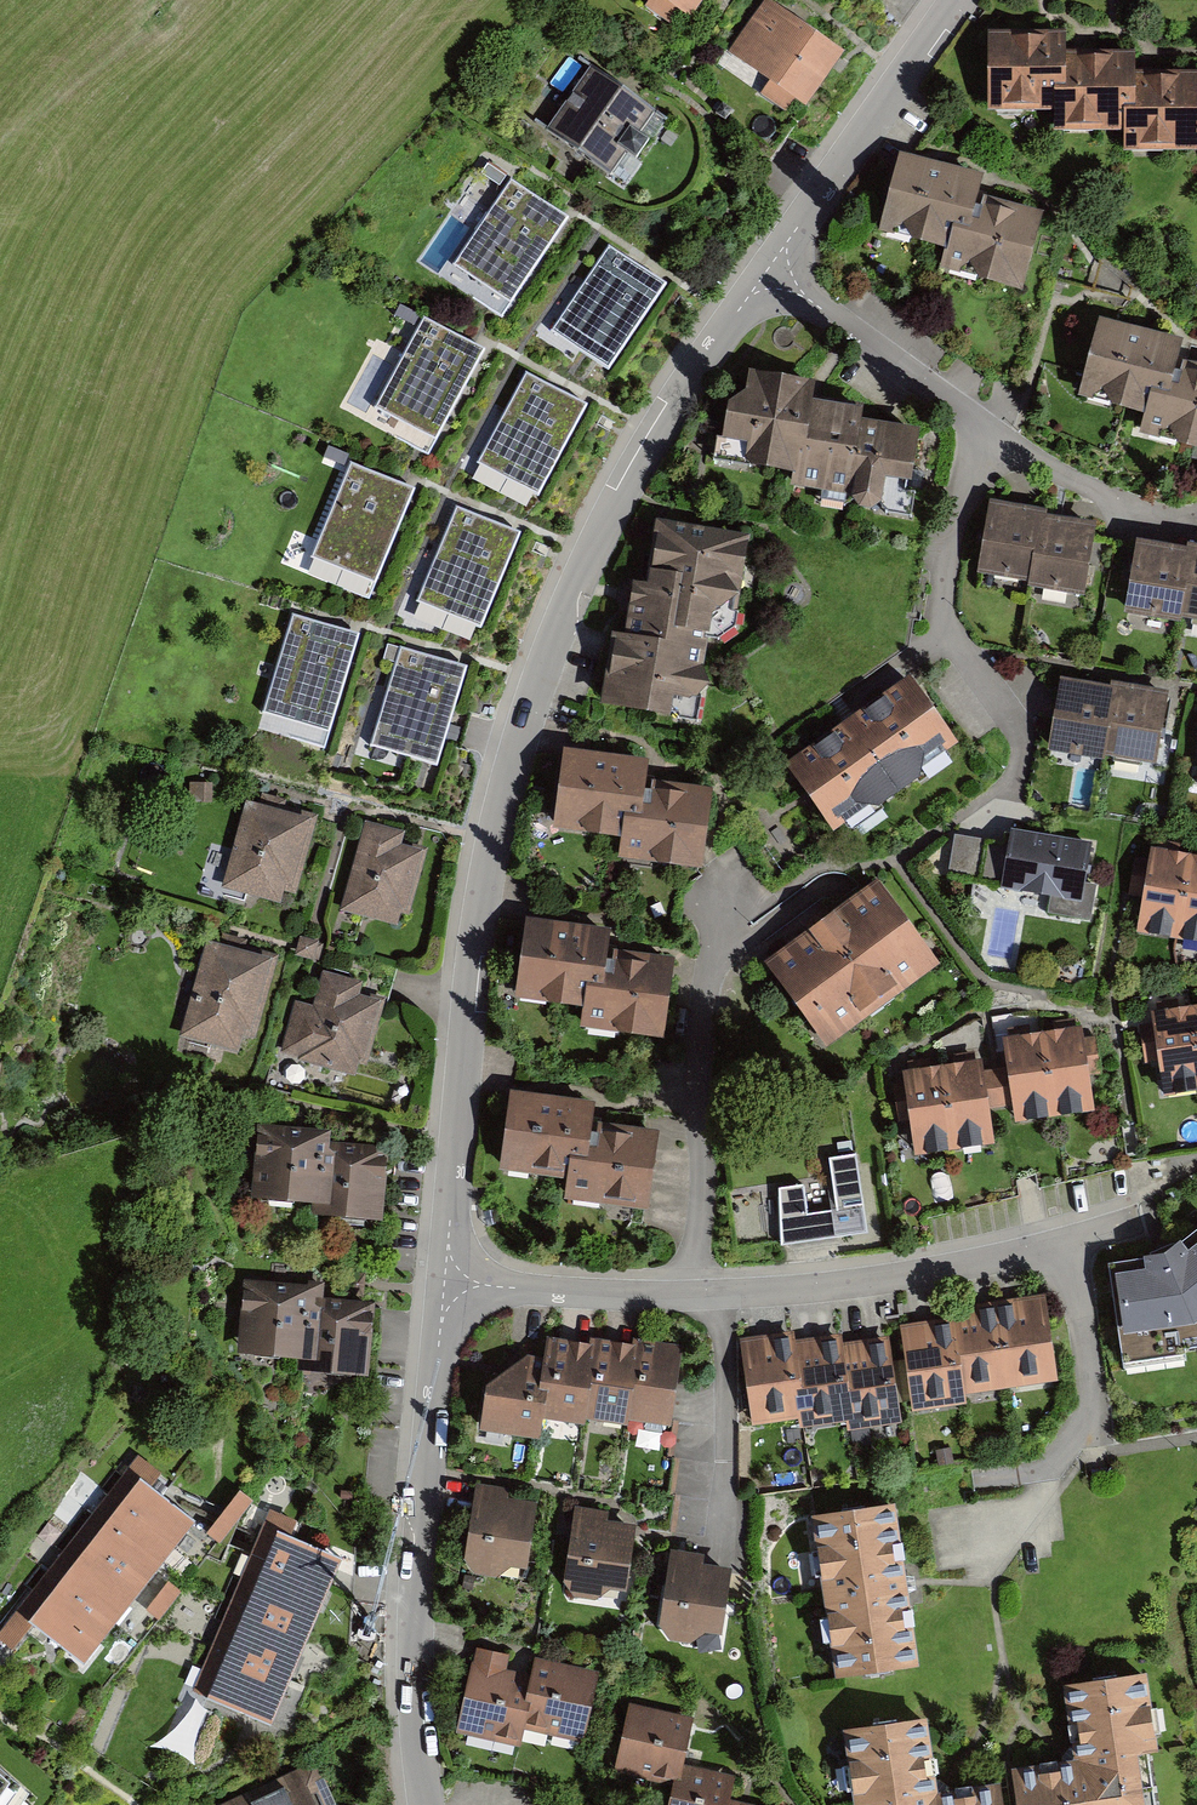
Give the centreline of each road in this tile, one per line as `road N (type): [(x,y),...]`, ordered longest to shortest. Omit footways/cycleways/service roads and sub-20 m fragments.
road 1 (residential): [(444,1284),(483,912),(539,686),(607,522),(766,273)]
road 2 (residential): [(426,1804),(414,1654),(444,1284)]
road 3 (residential): [(692,1296),(845,1285),(966,1266),(1069,1243),(1140,1215)]
road 4 (residential): [(692,1296),(704,1177),(700,1035),(731,870)]
road 5 (residential): [(1014,793),(1022,733),(942,608),(980,428)]
road 6 (residential): [(766,273),(962,0)]
road 7 (residential): [(980,428),(766,273)]
road 8 (residential): [(444,1284),(692,1296)]
road 9 (residential): [(1181,517),(1116,502),(980,428)]

